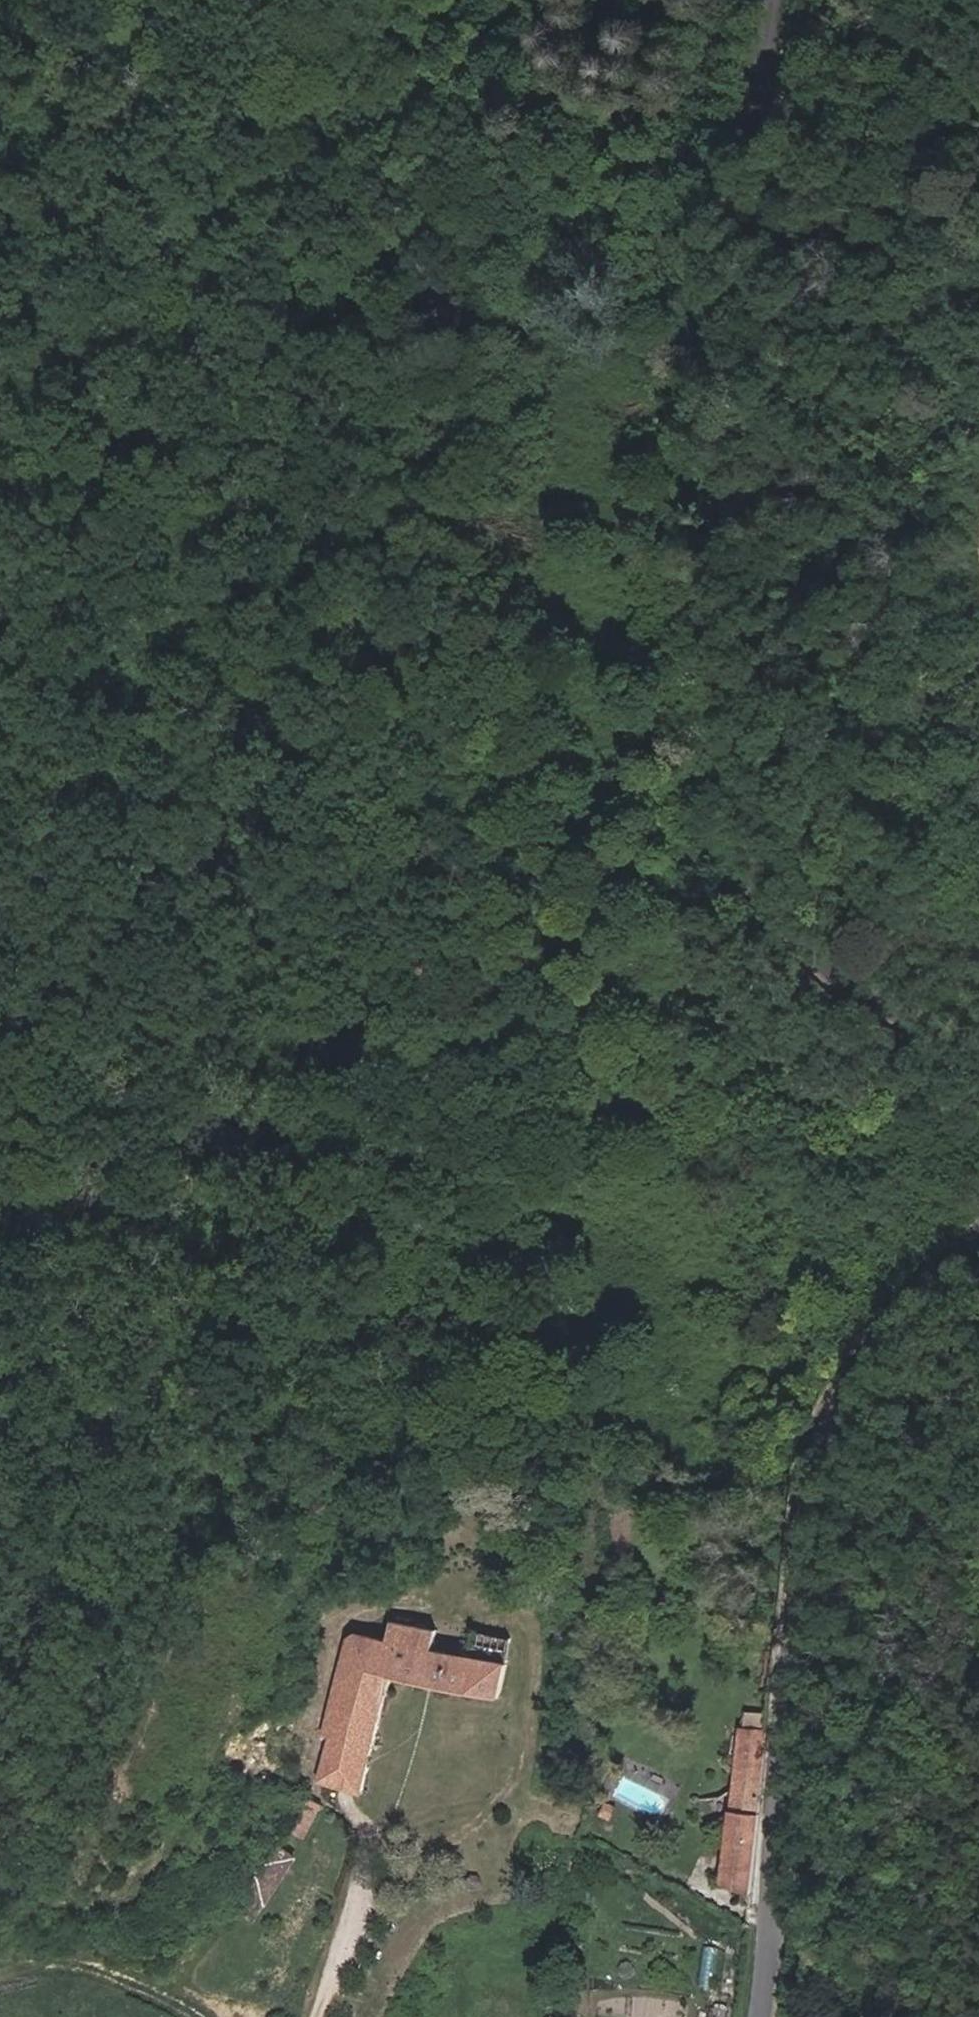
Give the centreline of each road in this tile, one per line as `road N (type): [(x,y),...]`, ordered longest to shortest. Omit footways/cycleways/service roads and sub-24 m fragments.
road 1 (unclassified): [(773,0),(727,225),(719,720),(740,852),(828,958),(978,1058)]
road 2 (unclassified): [(760,2016),(816,1459),(846,1388),(895,1321),(978,1239)]

